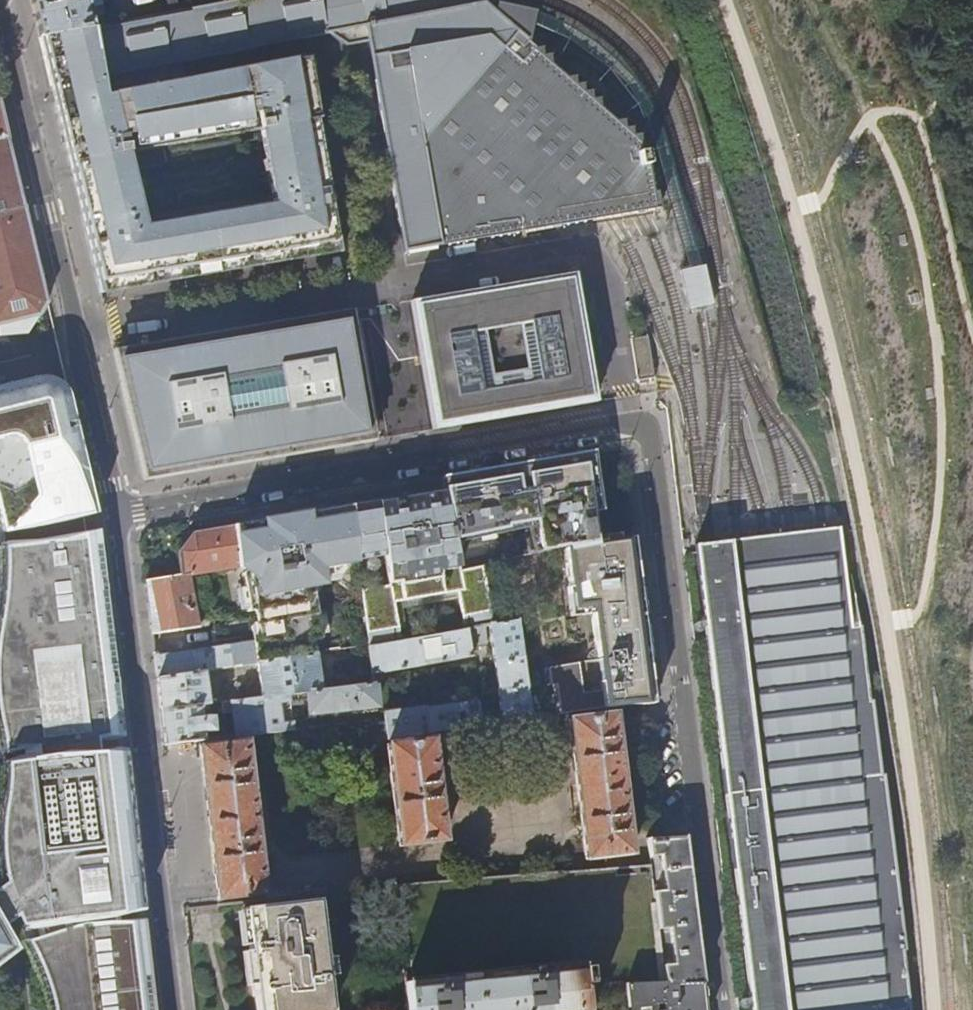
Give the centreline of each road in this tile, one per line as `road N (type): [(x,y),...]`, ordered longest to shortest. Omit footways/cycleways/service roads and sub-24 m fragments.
road 1 (residential): [(719,1009),(639,429),(117,515)]
road 2 (residential): [(117,515),(83,332),(1,0)]
road 3 (residential): [(175,1009),(117,515)]

